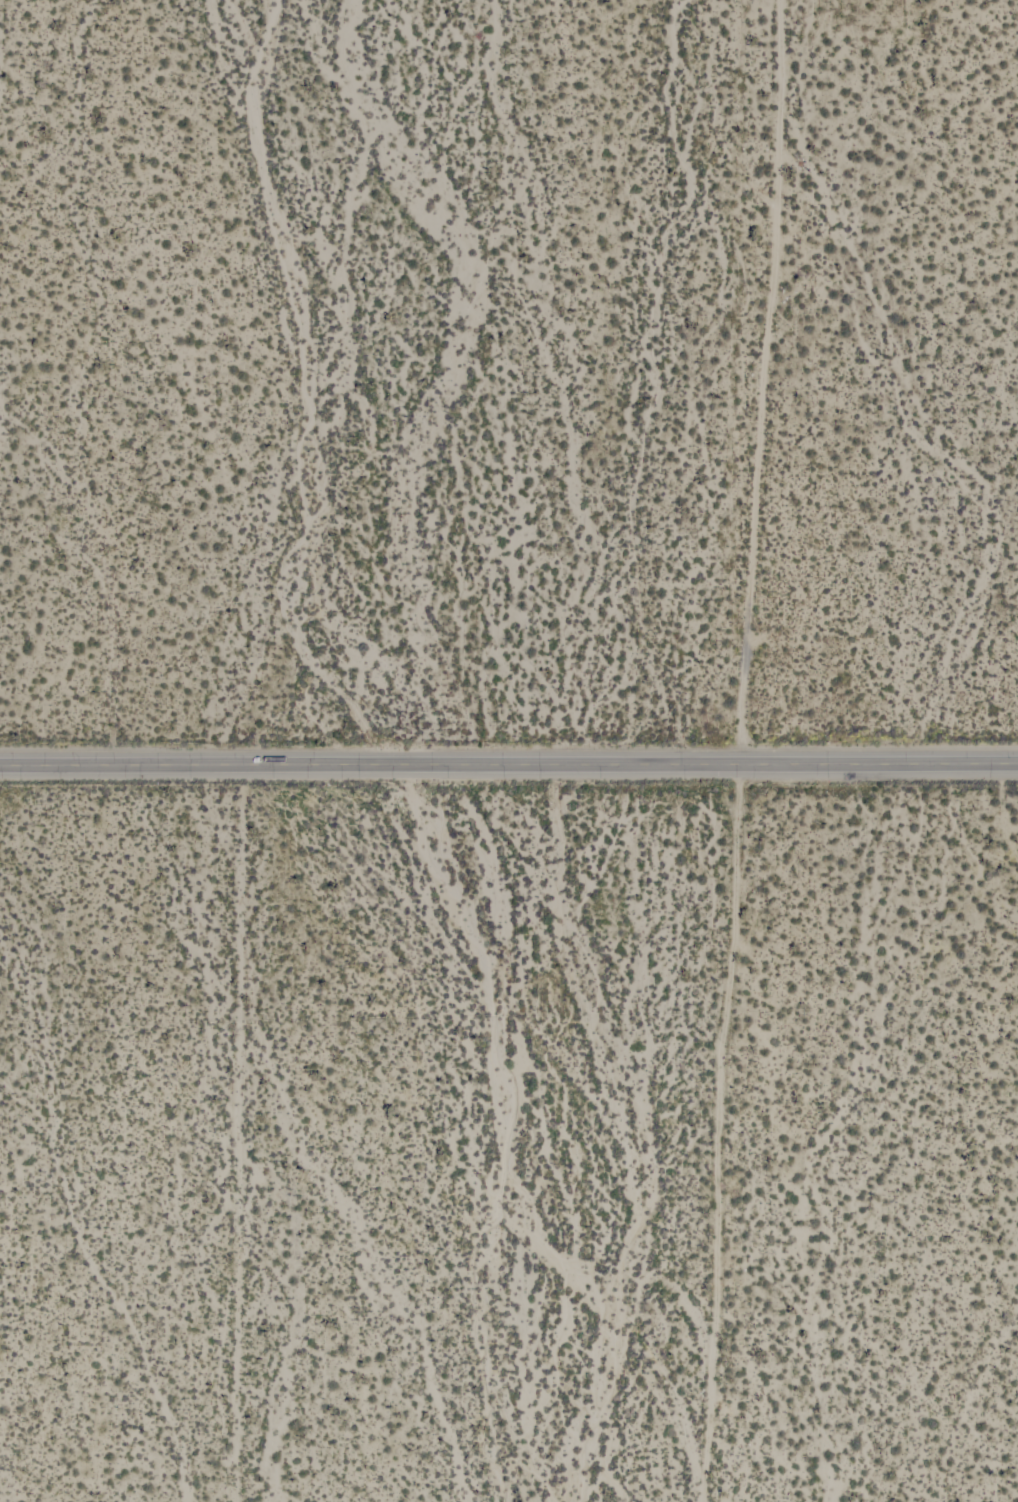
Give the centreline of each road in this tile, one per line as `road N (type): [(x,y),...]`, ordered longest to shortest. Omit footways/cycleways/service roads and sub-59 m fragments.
road 1 (trunk): [(403,763),(1017,761)]
road 2 (trunk): [(0,764),(383,763)]

